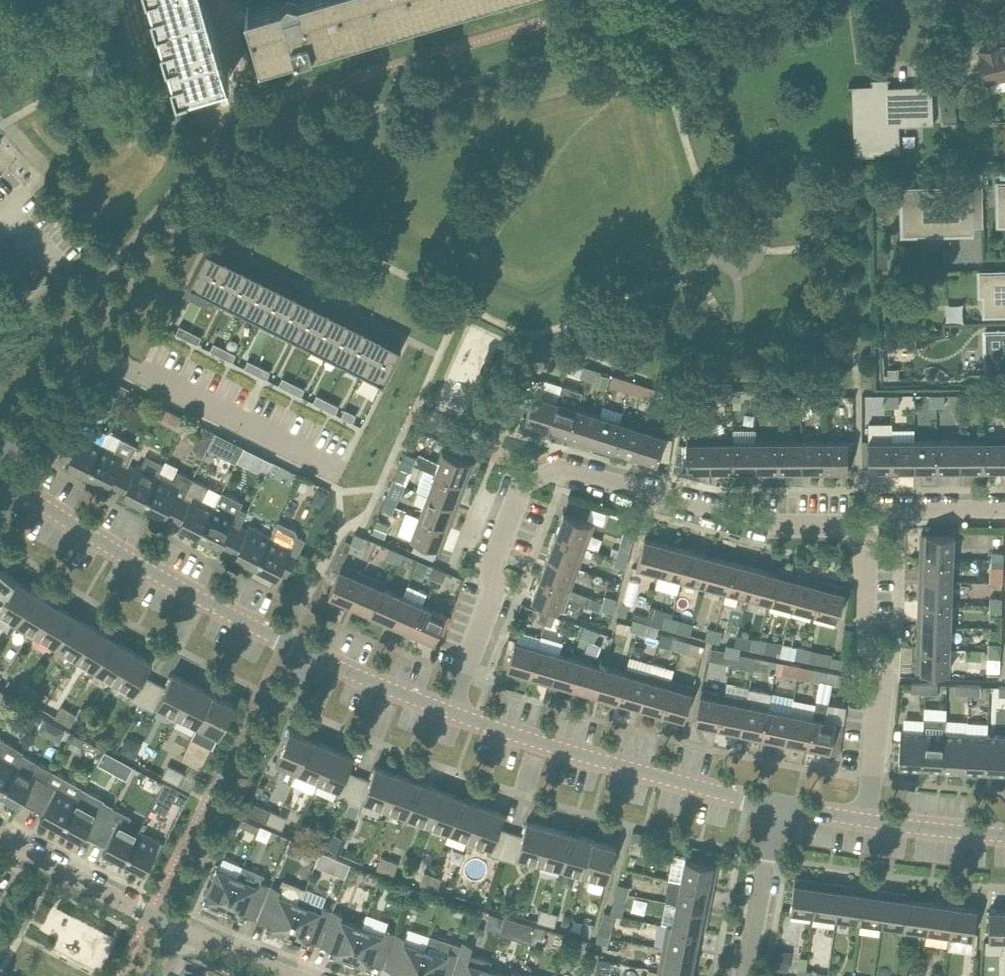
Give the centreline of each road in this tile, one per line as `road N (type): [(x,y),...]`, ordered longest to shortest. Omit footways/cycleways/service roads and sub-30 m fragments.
road 1 (residential): [(450,712),(497,599),(490,564),(520,486),(559,467),(761,523),(865,521)]
road 2 (residential): [(450,712),(286,642),(0,474)]
road 3 (residential): [(779,808),(450,712)]
road 4 (residential): [(865,820),(882,674),(863,636),(865,521)]
road 5 (residential): [(192,935),(0,831)]
road 6 (residential): [(743,975),(779,808)]
road 7 (residential): [(0,450),(98,325)]
road 8 (residential): [(865,521),(879,509),(1004,508)]
road 9 (residential): [(1004,834),(865,820)]

